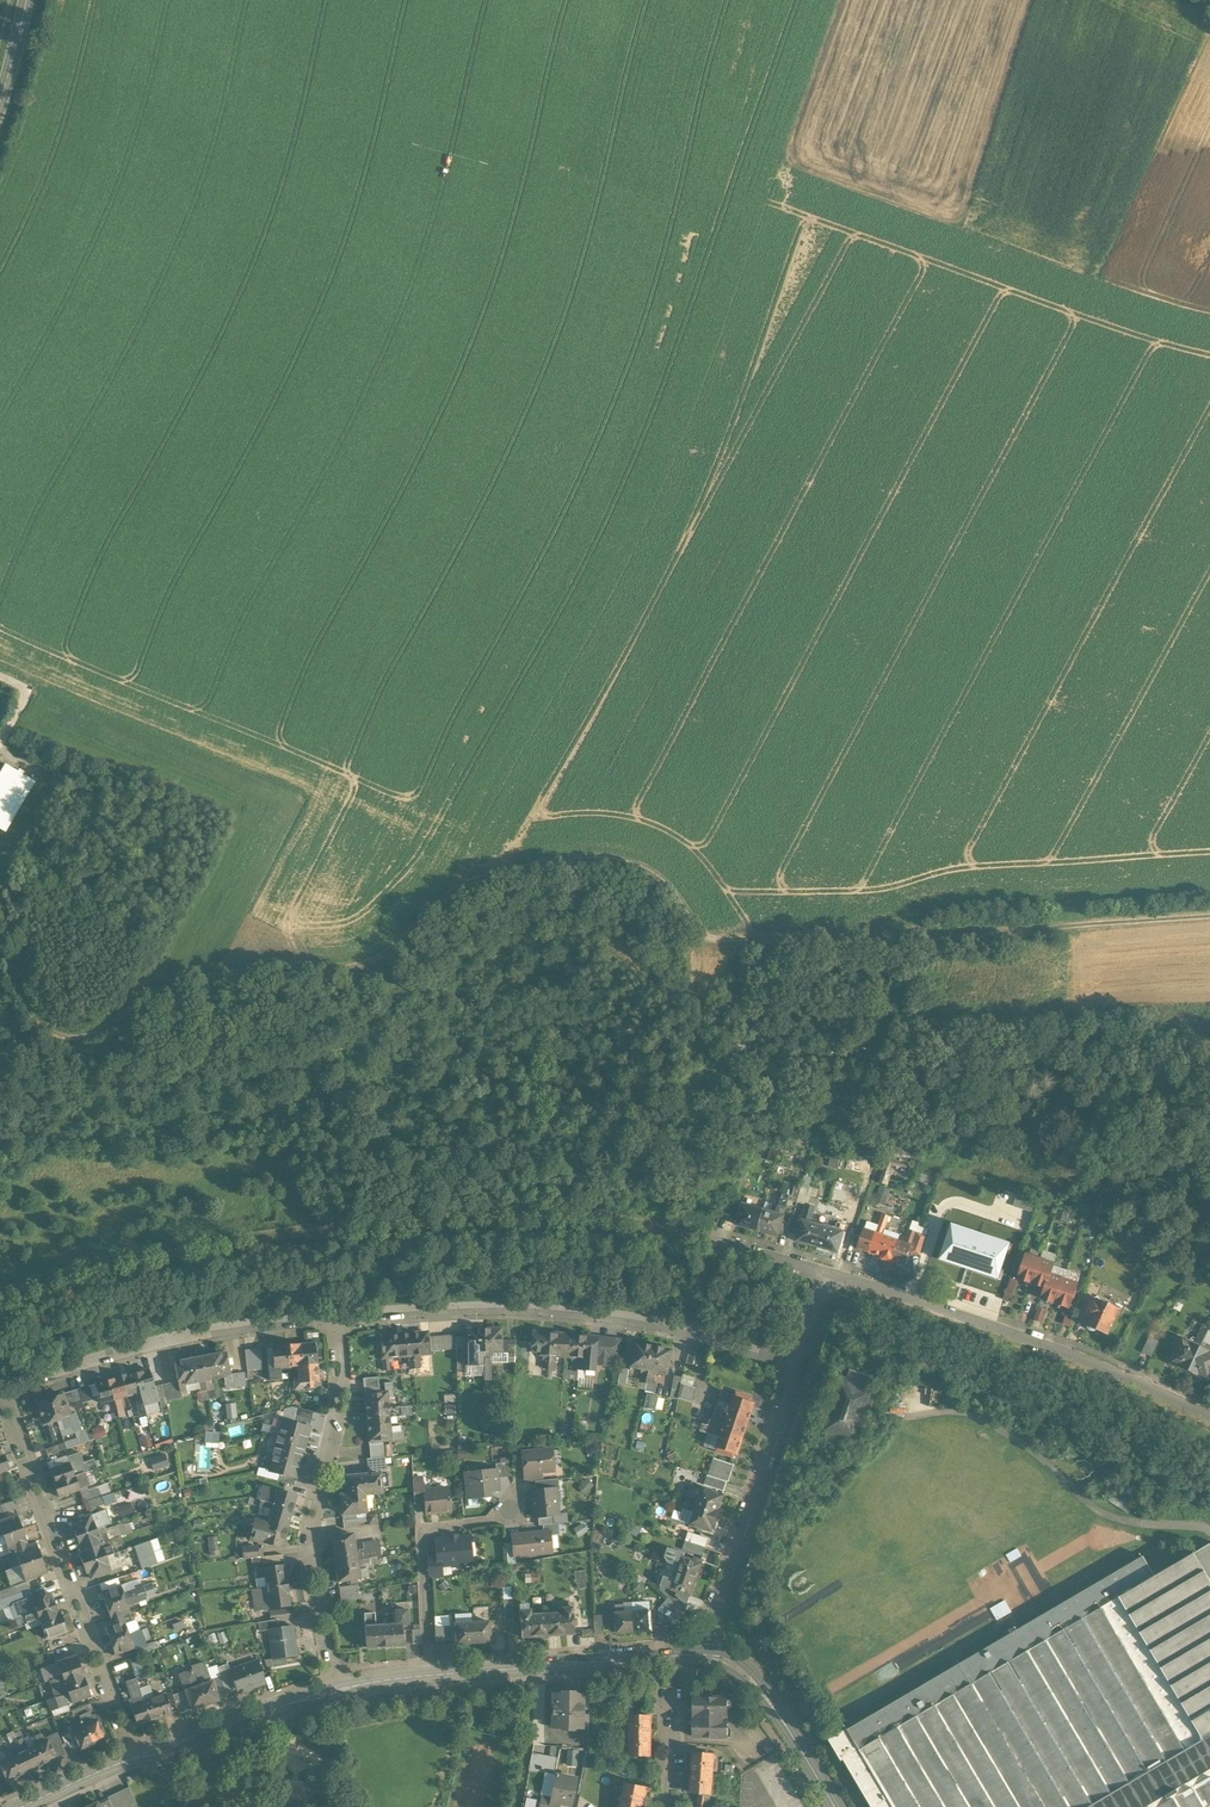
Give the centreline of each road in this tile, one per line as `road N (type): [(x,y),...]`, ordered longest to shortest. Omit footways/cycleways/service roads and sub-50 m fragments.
road 1 (track): [(1209,918),(726,943),(705,939),(641,866),(593,857),(456,889),(373,961),(247,972),(138,1004)]
road 2 (track): [(699,1236),(577,1211),(428,1216),(168,1251),(0,1297)]
road 3 (residential): [(792,1363),(587,1311),(509,1306),(337,1317)]
road 4 (residential): [(832,1275),(1057,1348),(1209,1416)]
road 5 (residential): [(8,1391),(30,1455),(30,1492),(61,1577),(80,1593),(144,1757)]
road 6 (residential): [(342,1690),(317,1521),(342,1364),(337,1317)]
road 7 (residential): [(337,1317),(196,1333),(8,1391)]
road 8 (residential): [(704,1654),(793,1386),(792,1363)]
road 9 (secondary): [(704,1654),(430,1675)]
road 10 (residential): [(430,1675),(427,1531),(521,1508),(519,1489)]
road 11 (secondary): [(836,1806),(753,1681),(704,1654)]
road 12 (track): [(138,1004),(85,1032),(62,1034),(39,1021),(0,950)]
road 13 (secondary): [(342,1690),(199,1736)]
road 14 (residential): [(699,1236),(832,1275)]
road 15 (secondary): [(144,1757),(27,1806)]

